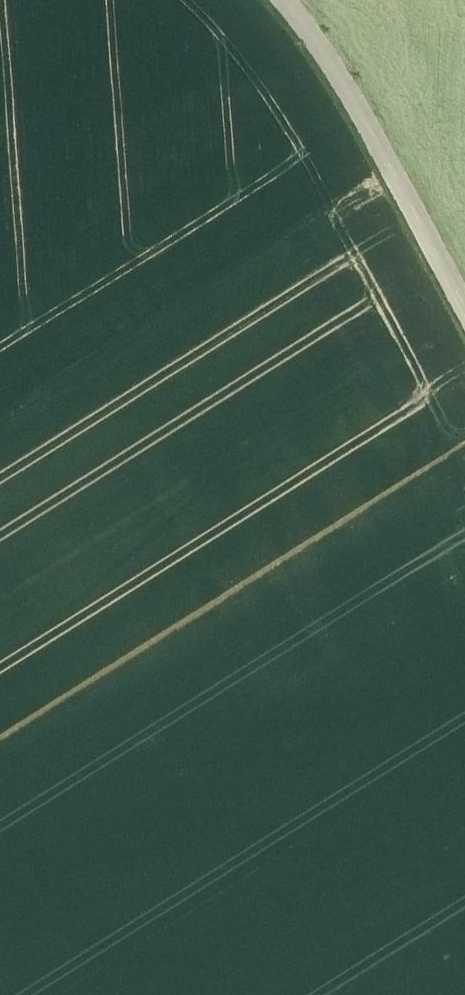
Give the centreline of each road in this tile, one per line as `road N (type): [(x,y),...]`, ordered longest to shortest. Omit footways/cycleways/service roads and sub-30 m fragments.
road 1 (unclassified): [(464,309),(322,49),(283,0)]

